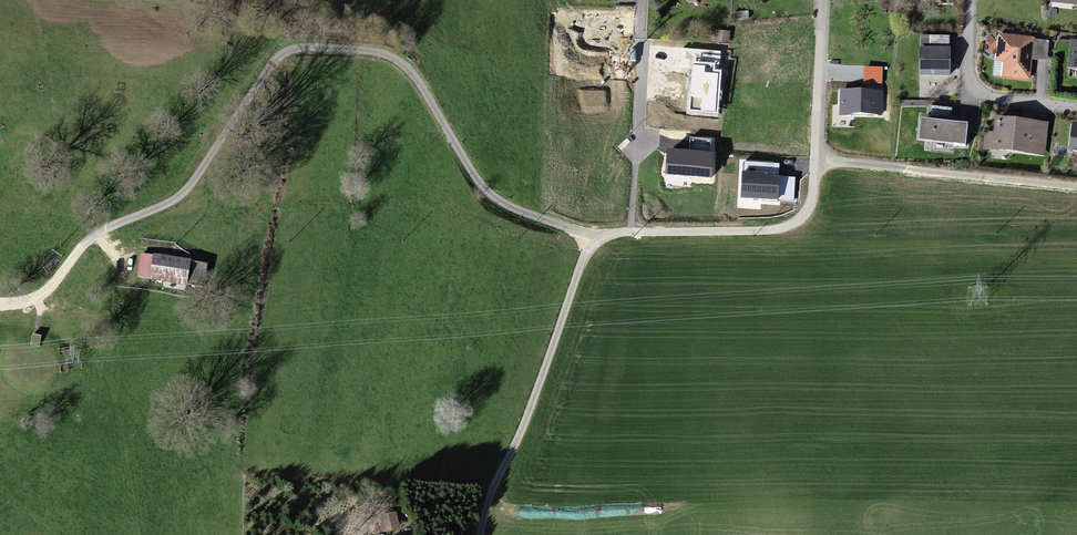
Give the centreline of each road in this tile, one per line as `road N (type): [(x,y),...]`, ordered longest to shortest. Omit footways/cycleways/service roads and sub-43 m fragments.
road 1 (track): [(480,534),(571,286),(599,239),(784,227),(808,209),(815,160),(1076,188)]
road 2 (track): [(0,304),(27,304),(98,231),(187,188),(284,56),(312,50),(392,58),(416,81),(488,196),(599,239)]
road 3 (residential): [(1076,107),(965,93),(970,0)]
road 4 (residential): [(635,163),(644,0)]
road 5 (residential): [(815,160),(822,0)]

